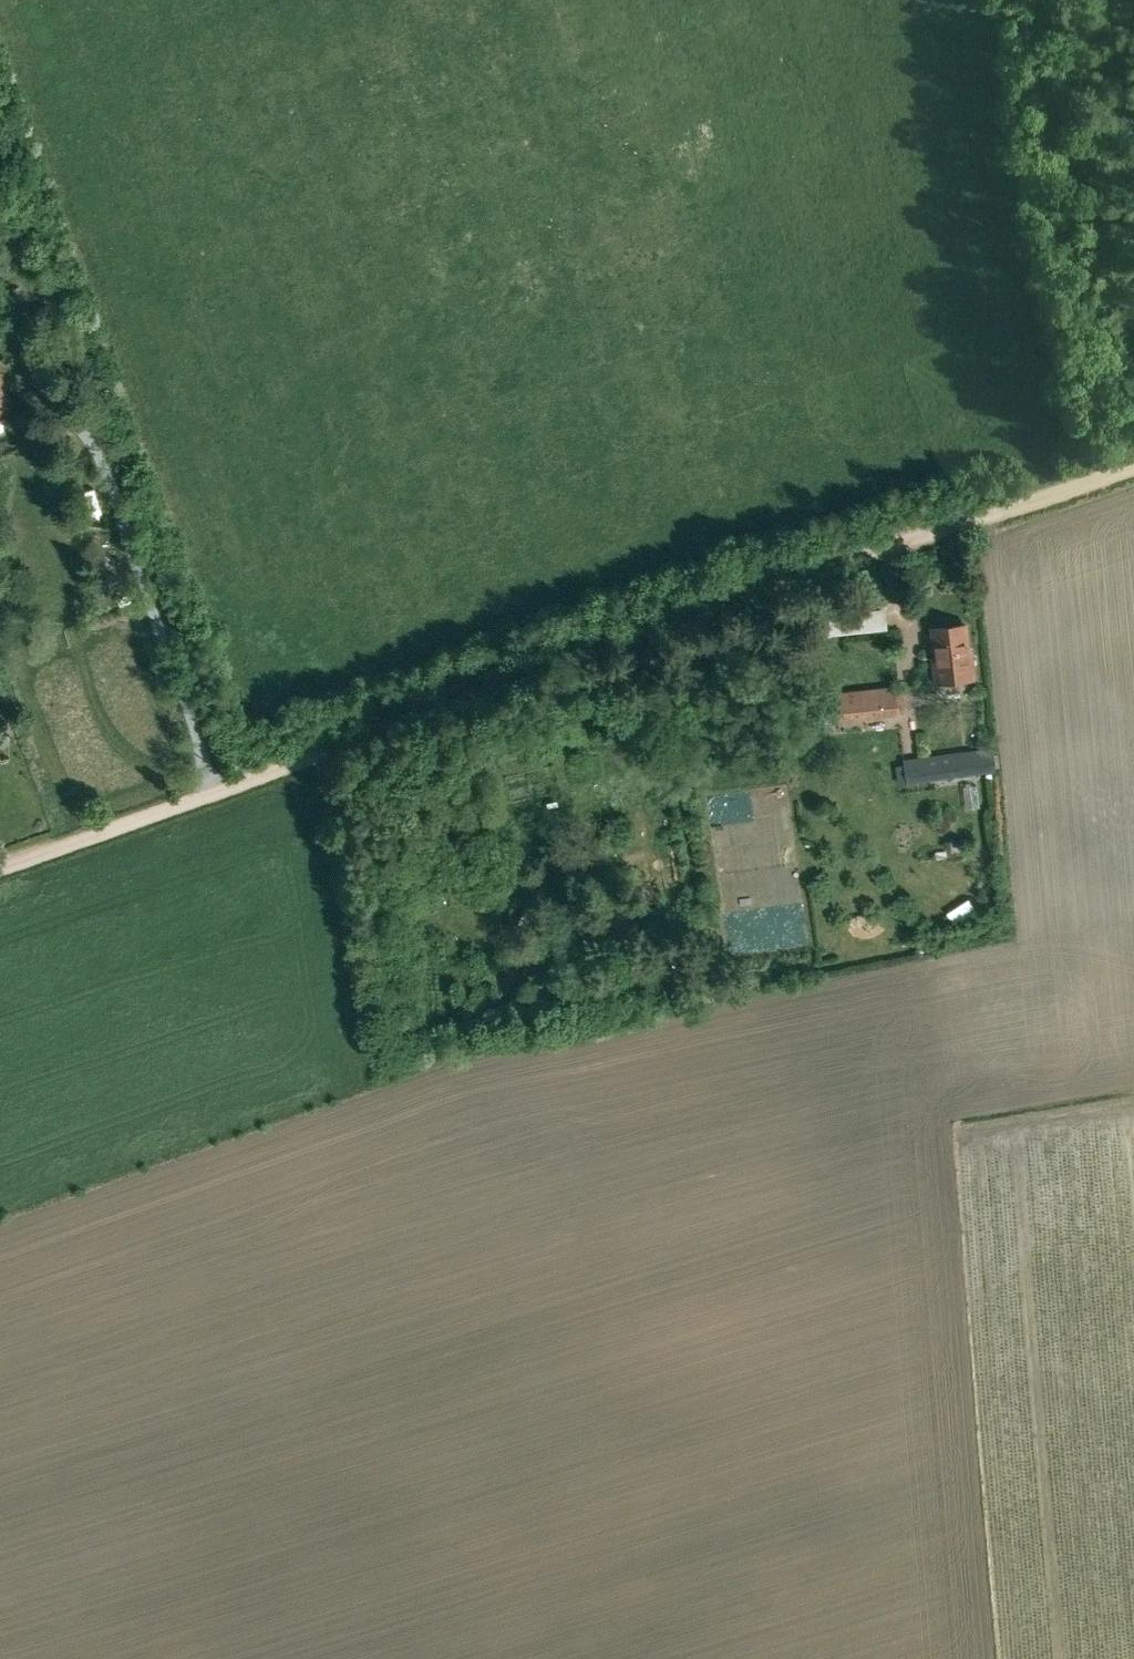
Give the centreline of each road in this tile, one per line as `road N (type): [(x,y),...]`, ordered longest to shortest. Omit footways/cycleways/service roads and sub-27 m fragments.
road 1 (unclassified): [(0,868),(1133,462)]

